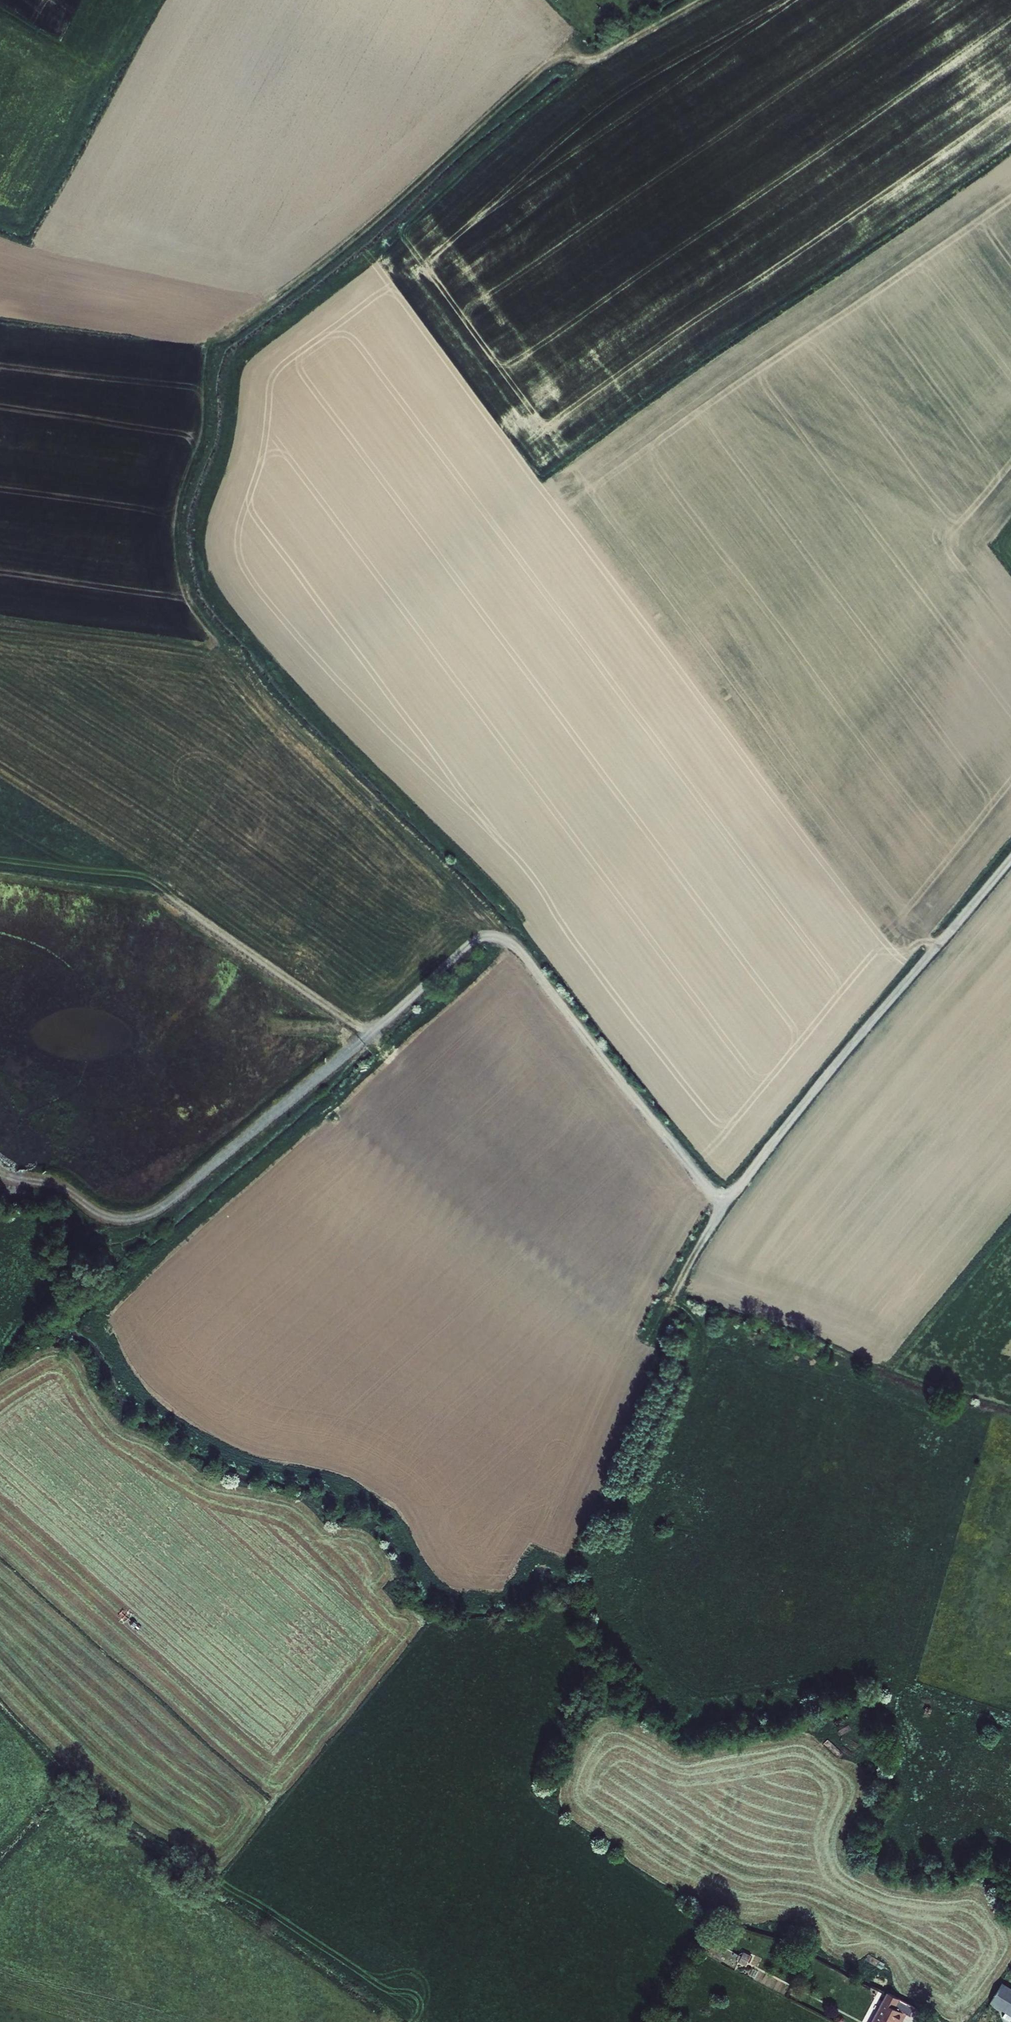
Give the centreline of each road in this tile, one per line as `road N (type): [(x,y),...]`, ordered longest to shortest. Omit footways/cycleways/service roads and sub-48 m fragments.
road 1 (unclassified): [(723,1208),(515,944),(475,939),(163,1210),(114,1219),(58,1186),(0,1177)]
road 2 (unclassified): [(1010,859),(818,1080),(723,1208)]
road 3 (track): [(701,0),(585,65)]

